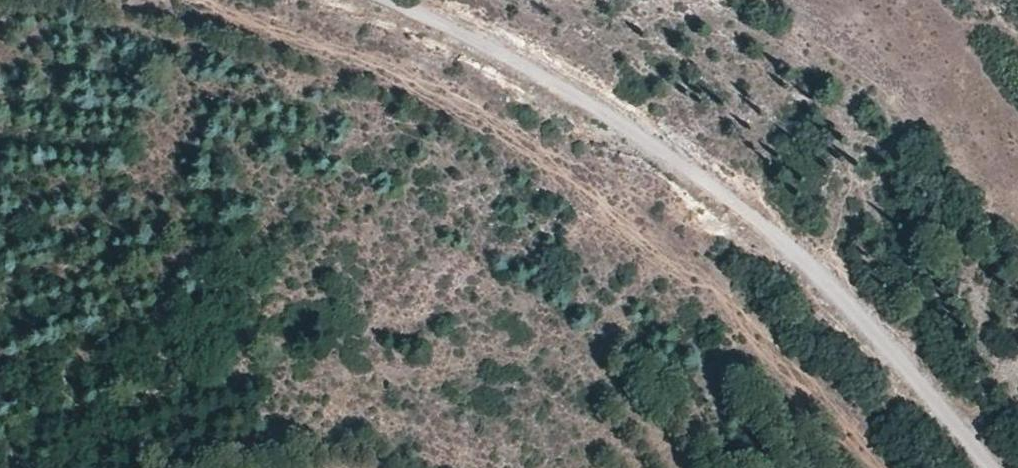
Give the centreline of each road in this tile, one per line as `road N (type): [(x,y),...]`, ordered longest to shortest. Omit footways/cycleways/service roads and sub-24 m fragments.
road 1 (track): [(882,467),(788,359),(542,155),(369,62),(215,0)]
road 2 (track): [(989,467),(784,248),(591,108),(376,0)]

